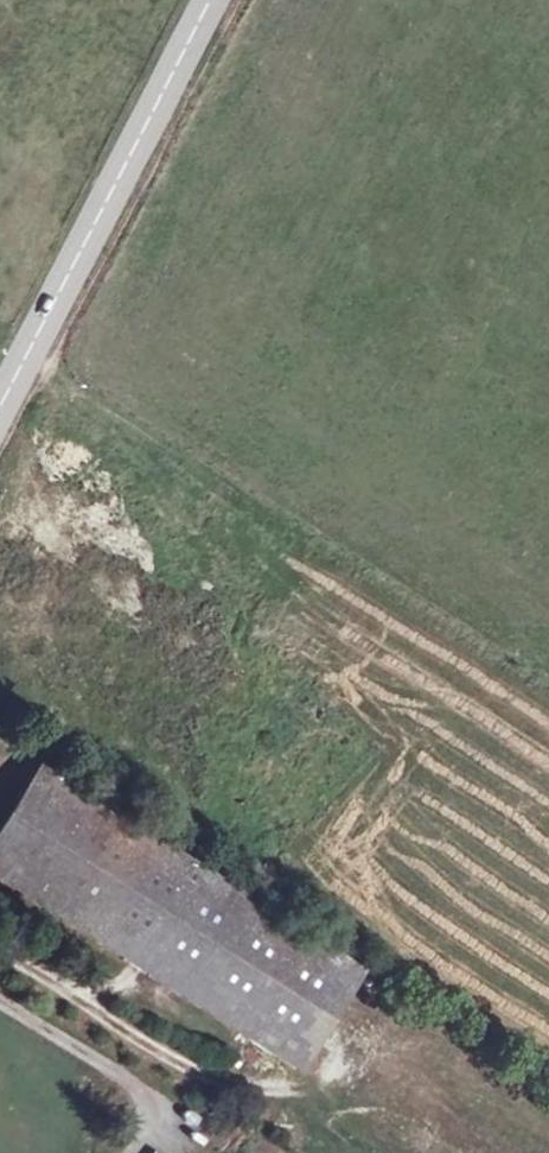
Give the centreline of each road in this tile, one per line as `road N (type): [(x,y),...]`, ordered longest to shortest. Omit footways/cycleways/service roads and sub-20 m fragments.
road 1 (tertiary): [(210,0),(0,408)]

